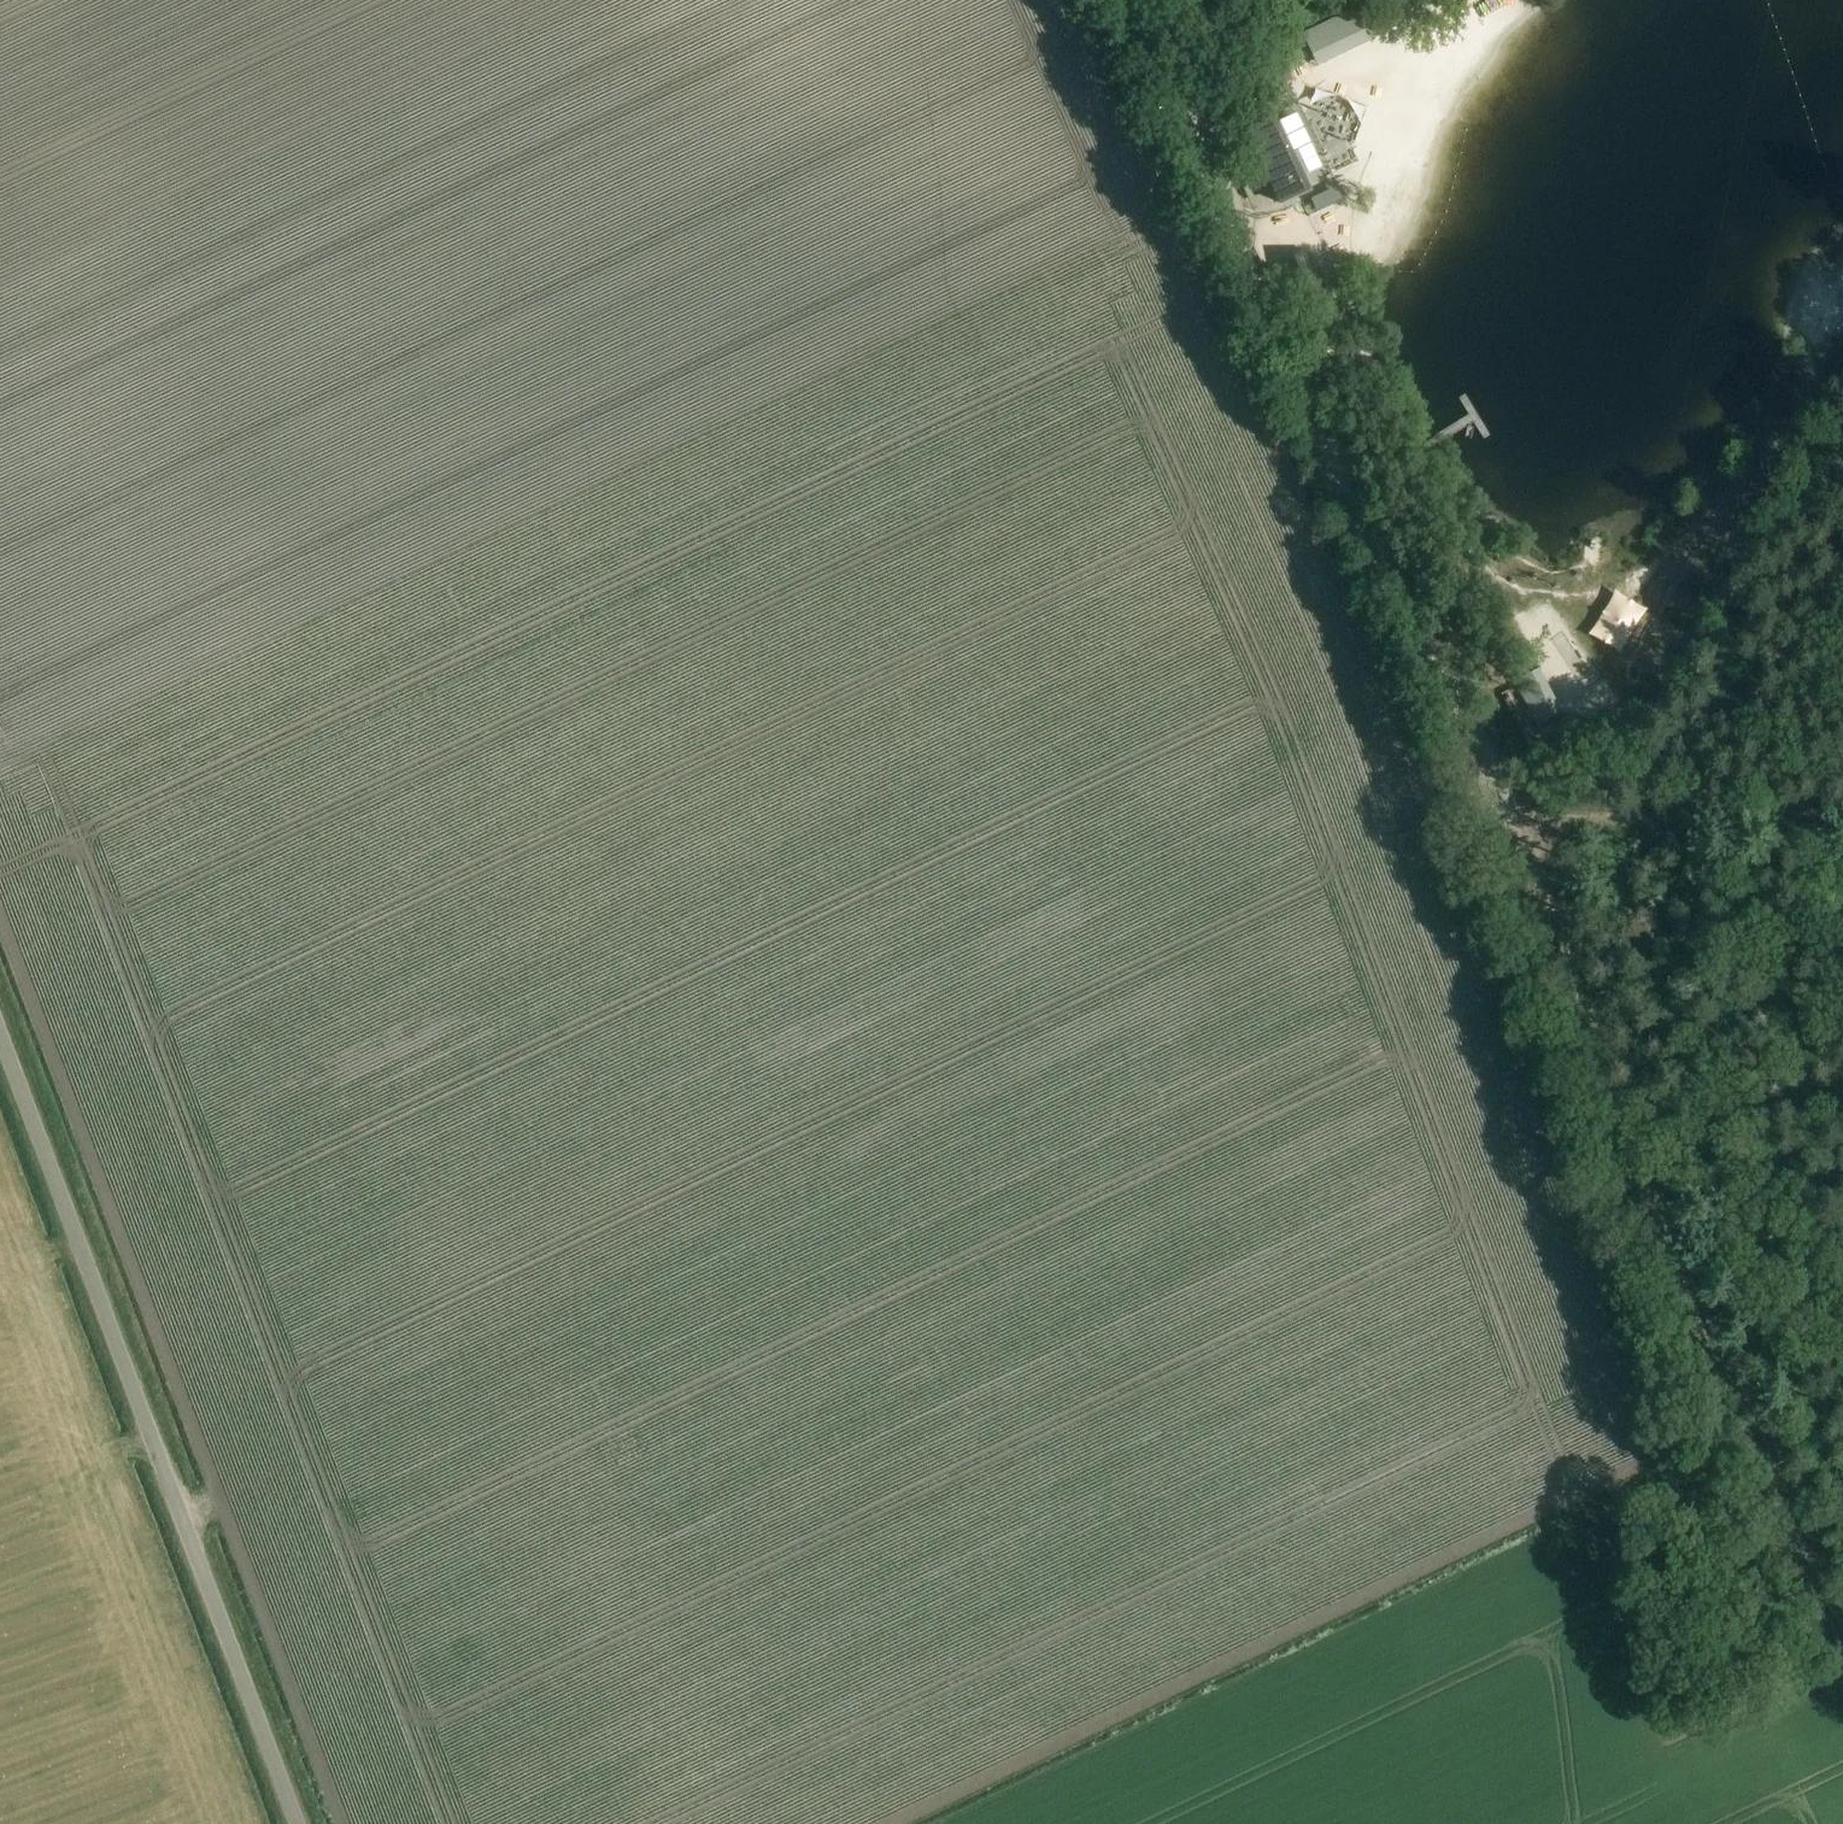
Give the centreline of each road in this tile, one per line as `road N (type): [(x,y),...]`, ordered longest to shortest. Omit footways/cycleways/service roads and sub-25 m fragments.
road 1 (track): [(1512,802),(1555,903),(1672,1245),(1842,1630)]
road 2 (track): [(1512,802),(1326,442),(1129,0)]
road 3 (unclassified): [(299,1823),(0,1030)]
road 4 (track): [(1842,803),(1512,802)]

